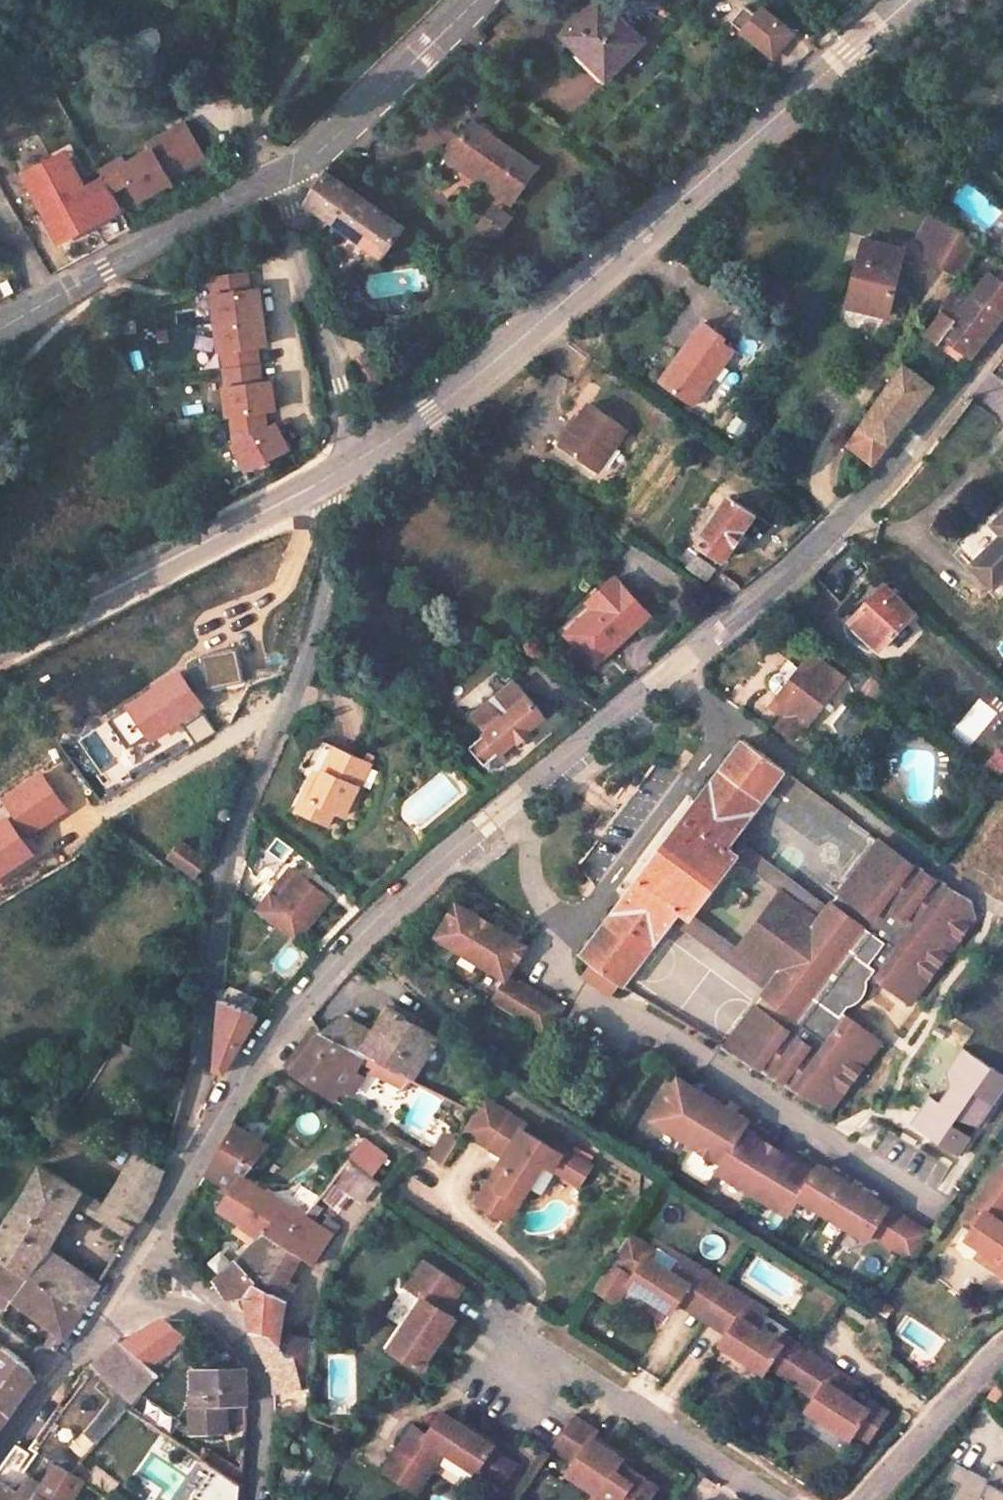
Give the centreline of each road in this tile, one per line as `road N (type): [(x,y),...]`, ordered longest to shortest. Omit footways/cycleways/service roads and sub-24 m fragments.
road 1 (secondary): [(906,0),(539,323),(360,458)]
road 2 (residential): [(313,488),(327,537),(322,605),(228,854),(190,1159)]
road 3 (residential): [(503,807),(525,841),(534,887),(560,933),(558,973),(938,1218)]
road 4 (unclassified): [(190,1159),(267,1043),(345,952),(503,807)]
road 5 (residential): [(673,668),(693,693),(987,902)]
road 6 (secondary): [(313,488),(0,646)]
road 7 (residential): [(360,458),(275,176)]
road 8 (residential): [(773,1499),(546,1357)]
road 9 (unclassified): [(275,176),(317,152),(472,0)]
road 10 (unclassified): [(46,297),(275,176)]
road 11 (unclassified): [(839,519),(922,441),(1002,335)]
road 12 (unclassified): [(673,668),(839,519)]
road 13 (unclassified): [(503,807),(673,668)]
road 14 (residential): [(125,1283),(0,1452)]
road 15 (residential): [(862,1499),(1002,1353)]
road 16 (unclassified): [(216,1314),(241,1336),(259,1377),(253,1499)]
road 17 (residential): [(275,176),(252,140),(232,0)]

